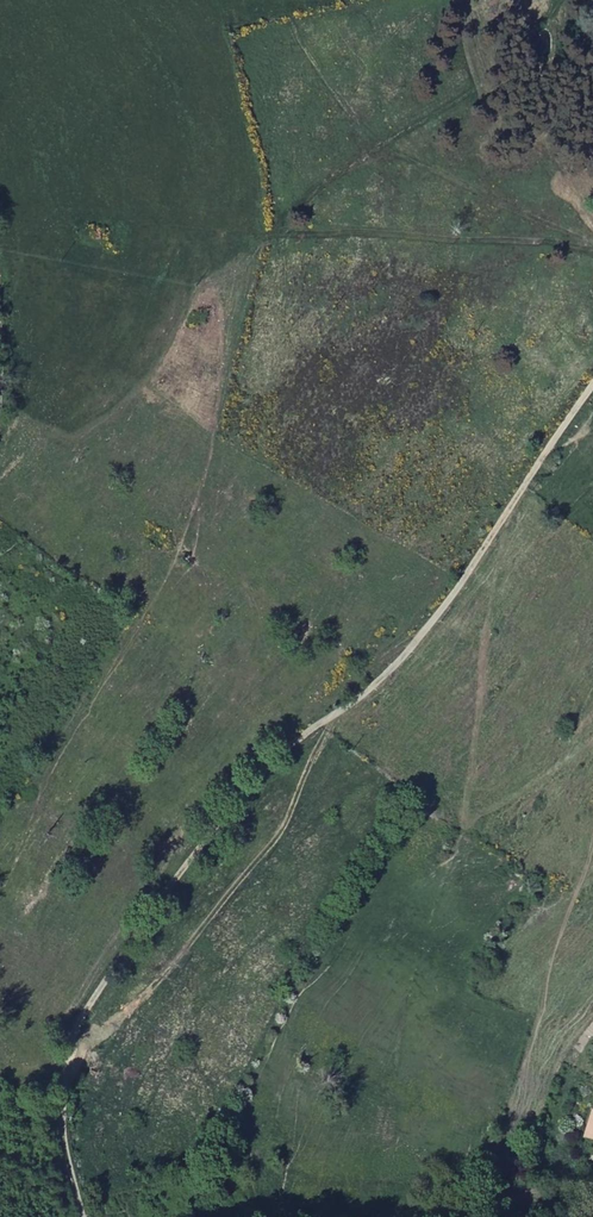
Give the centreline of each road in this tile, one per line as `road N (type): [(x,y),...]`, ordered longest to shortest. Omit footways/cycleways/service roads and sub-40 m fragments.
road 1 (track): [(82,1216),(63,1135),(68,1051),(96,988),(269,759),(361,694),(509,508),(592,384)]

